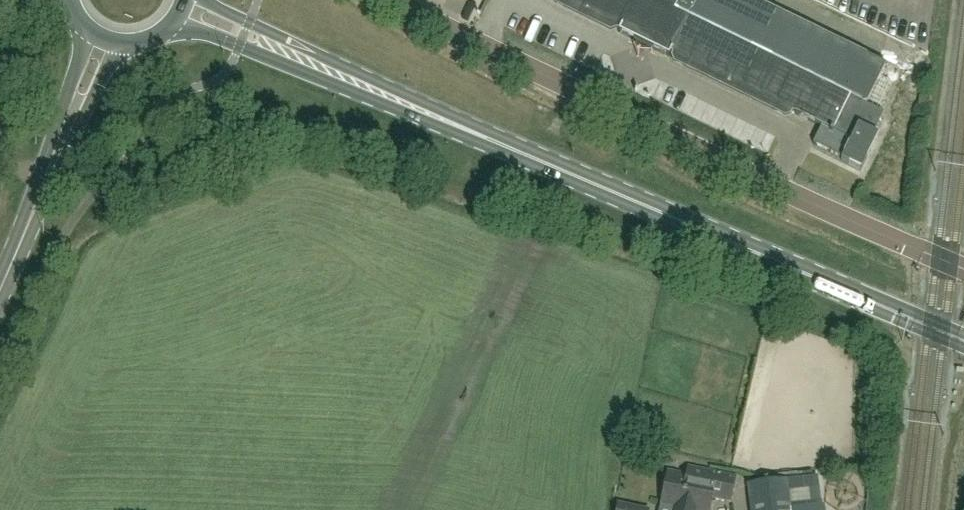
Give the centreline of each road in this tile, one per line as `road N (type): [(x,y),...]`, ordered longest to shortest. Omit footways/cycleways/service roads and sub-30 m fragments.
road 1 (primary): [(963,342),(377,92)]
road 2 (unclassified): [(963,262),(638,127),(393,0)]
road 3 (primary): [(174,28),(377,92)]
road 4 (primary): [(377,92),(206,0)]
road 5 (secondary): [(49,182),(123,49)]
road 6 (secondary): [(88,35),(49,182)]
road 7 (secondary): [(0,302),(49,182)]

